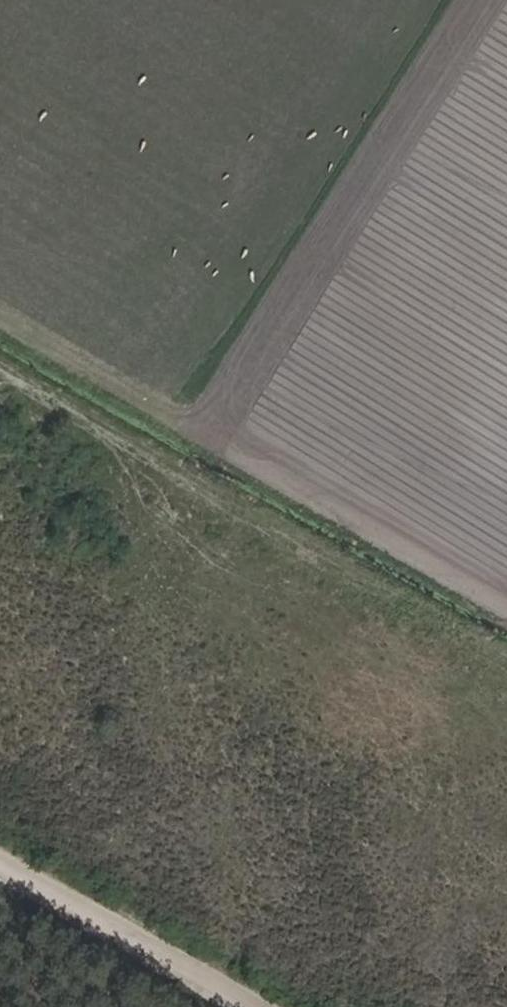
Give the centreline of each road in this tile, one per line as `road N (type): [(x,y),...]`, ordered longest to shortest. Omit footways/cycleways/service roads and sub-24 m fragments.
road 1 (track): [(0,312),(506,610)]
road 2 (track): [(375,0),(120,382)]
road 3 (track): [(246,1006),(0,866)]

